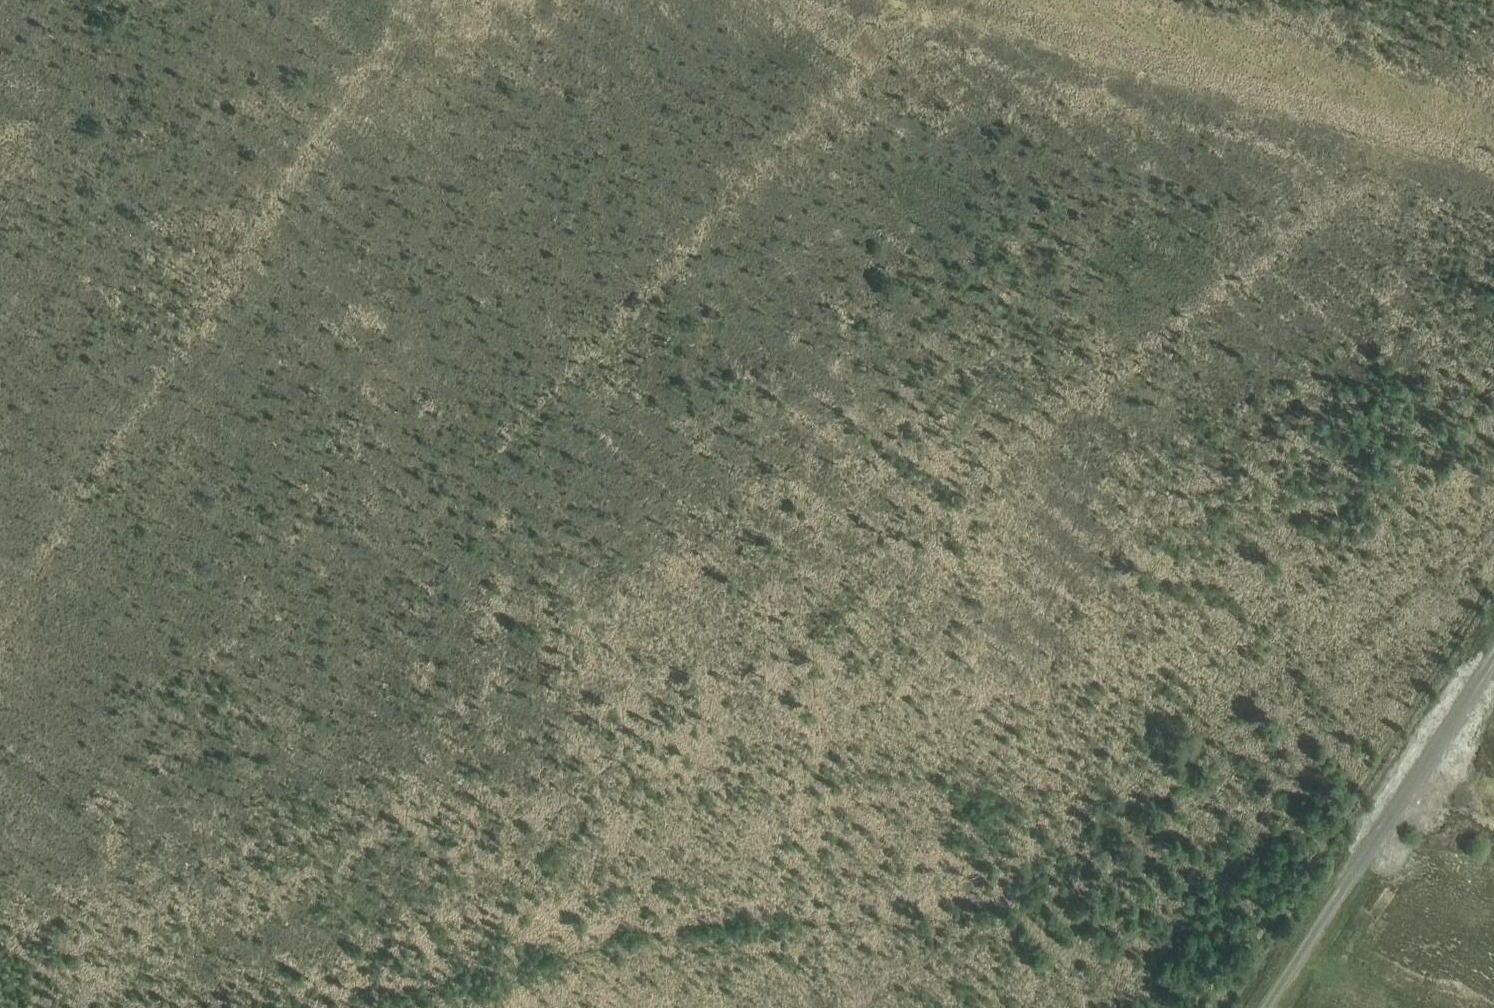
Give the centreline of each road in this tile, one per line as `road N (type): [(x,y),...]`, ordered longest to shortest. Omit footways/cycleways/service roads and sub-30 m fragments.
road 1 (track): [(1268,1007),(1493,656)]

